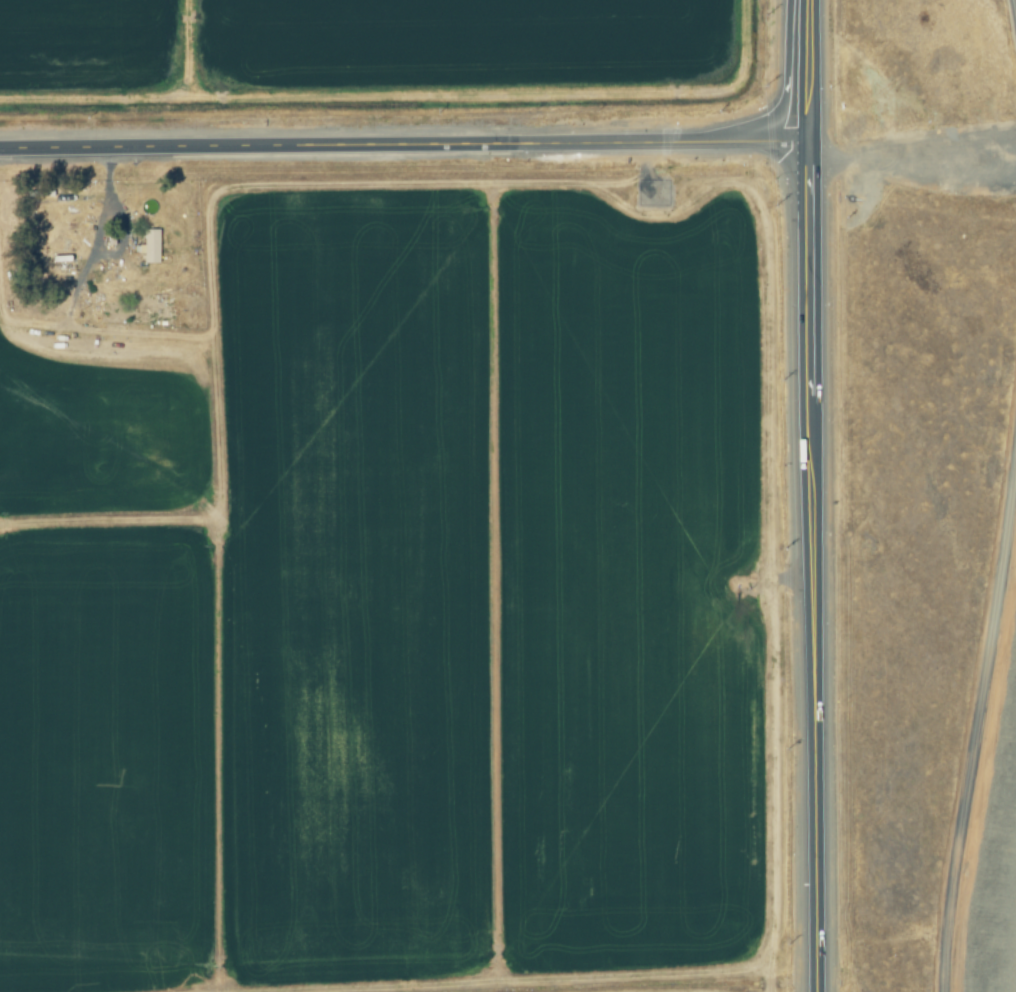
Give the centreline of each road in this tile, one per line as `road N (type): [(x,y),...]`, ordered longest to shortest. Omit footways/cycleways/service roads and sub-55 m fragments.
road 1 (trunk): [(822,991),(819,147)]
road 2 (primary): [(819,147),(0,154)]
road 3 (trunk): [(819,147),(817,0)]

